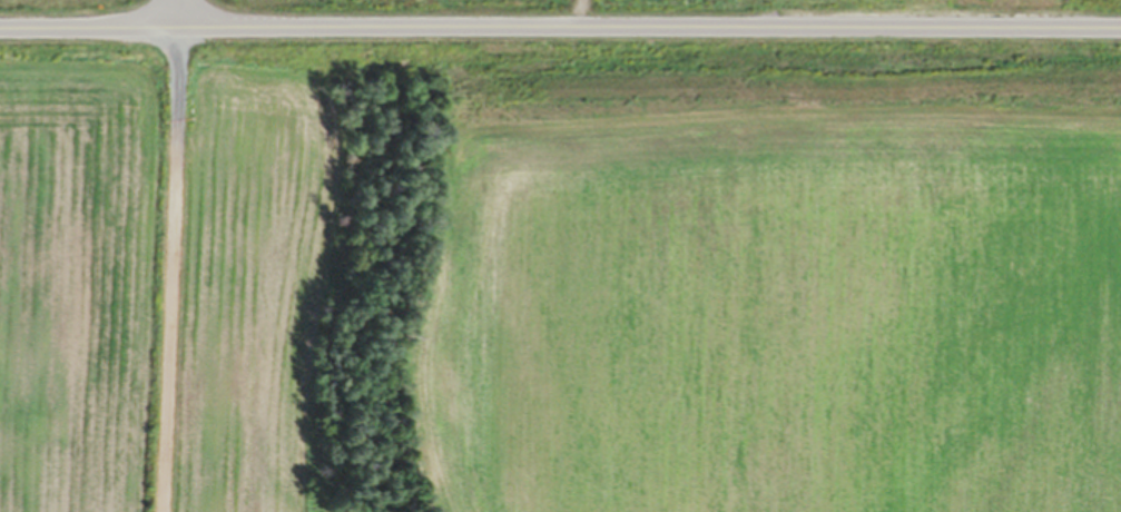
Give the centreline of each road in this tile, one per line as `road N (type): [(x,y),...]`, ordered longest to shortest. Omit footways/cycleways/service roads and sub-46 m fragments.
road 1 (residential): [(1120,27),(0,26)]

